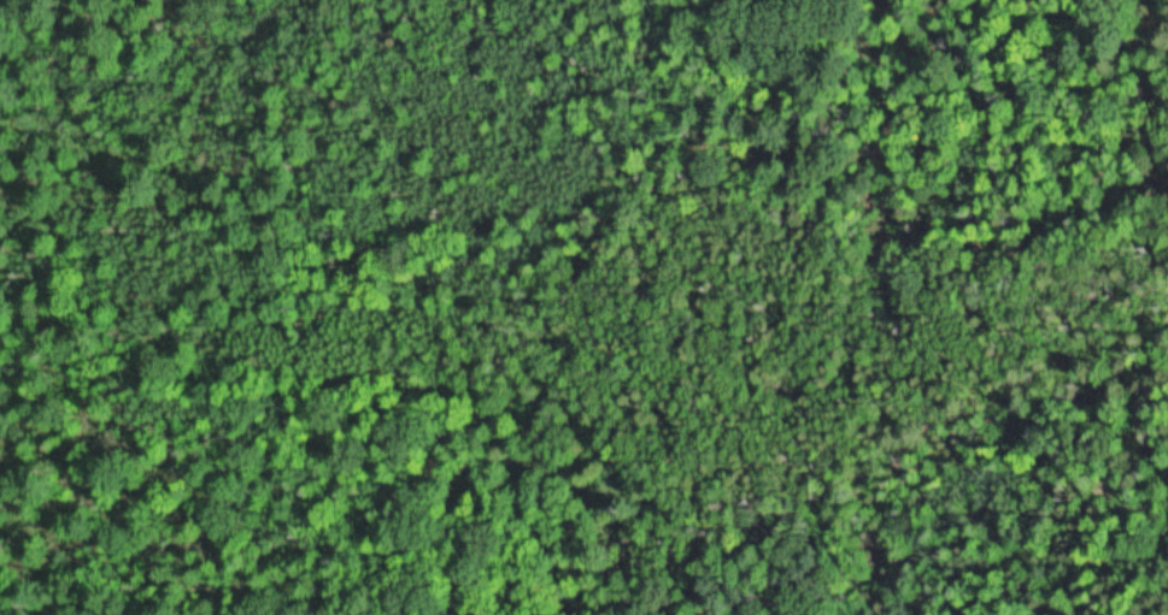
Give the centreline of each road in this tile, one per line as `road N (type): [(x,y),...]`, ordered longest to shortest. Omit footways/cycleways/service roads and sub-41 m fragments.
road 1 (track): [(272,0),(163,123),(58,195),(0,220)]

